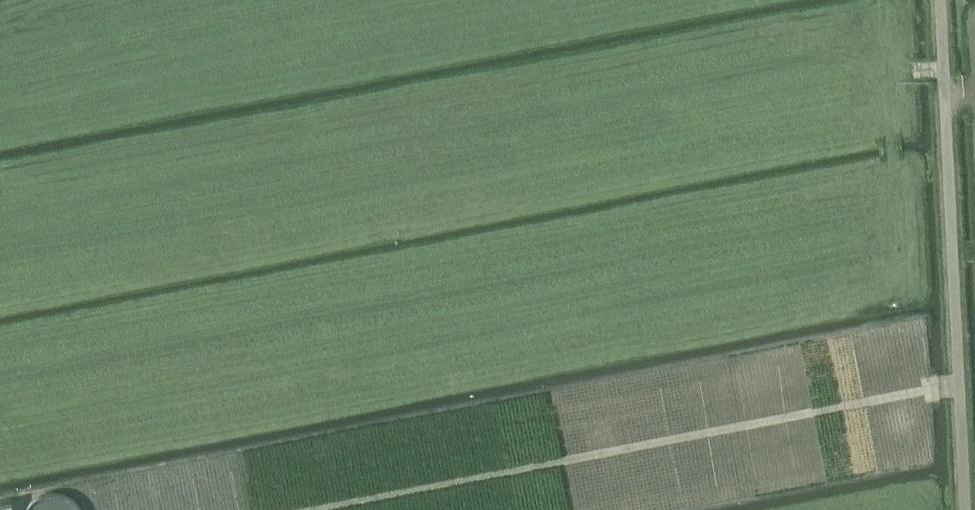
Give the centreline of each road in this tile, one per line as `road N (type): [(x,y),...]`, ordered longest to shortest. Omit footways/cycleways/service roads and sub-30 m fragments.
road 1 (unclassified): [(966,509),(940,0)]

